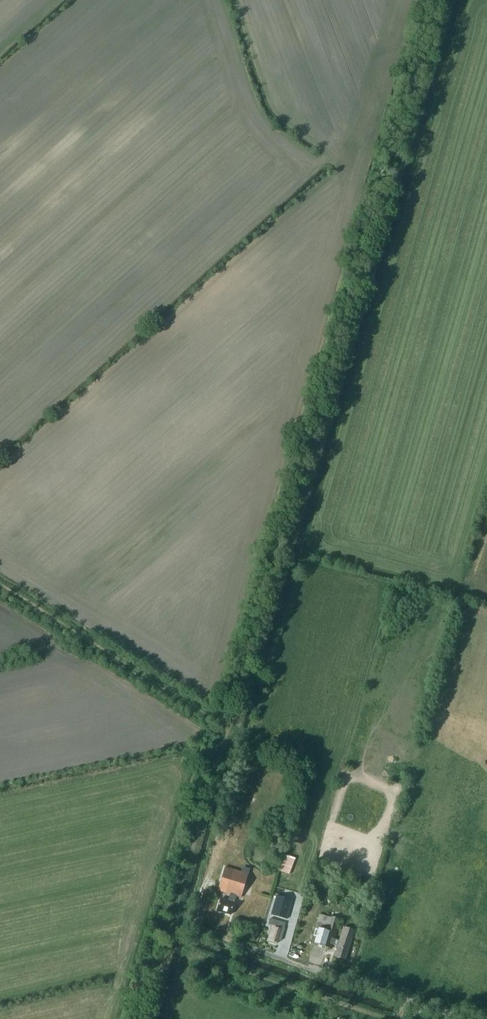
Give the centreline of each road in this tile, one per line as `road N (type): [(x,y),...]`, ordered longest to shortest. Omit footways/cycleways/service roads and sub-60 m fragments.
road 1 (unclassified): [(199,903),(196,919),(208,933),(463,1018)]
road 2 (track): [(0,586),(234,732)]

